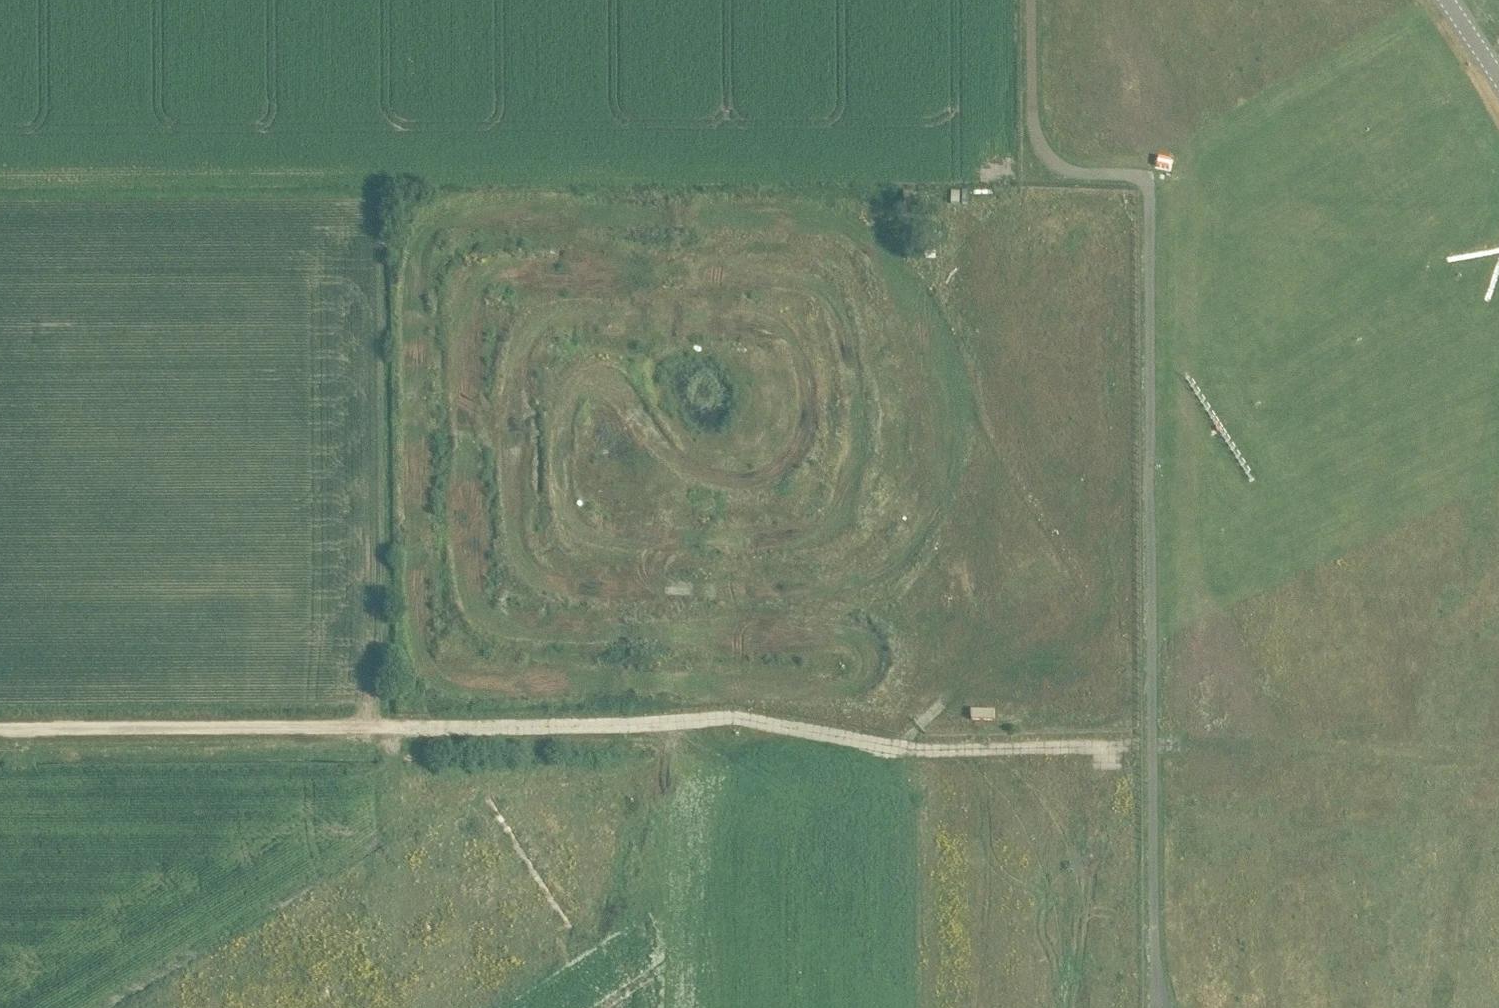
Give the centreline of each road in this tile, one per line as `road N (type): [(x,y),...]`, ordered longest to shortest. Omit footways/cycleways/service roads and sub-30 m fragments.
road 1 (unclassified): [(0,729),(747,723),(918,750),(1138,745)]

